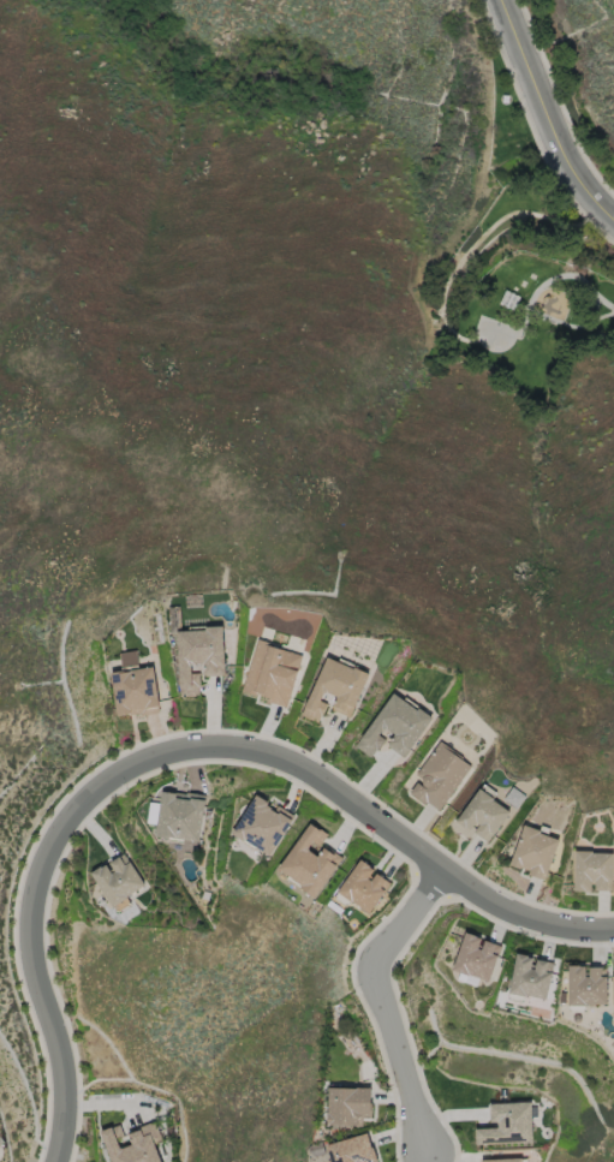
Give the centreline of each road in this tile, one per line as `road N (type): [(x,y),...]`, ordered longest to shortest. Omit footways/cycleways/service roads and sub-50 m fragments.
road 1 (residential): [(613,930),(524,920),(442,877),(291,767),(207,757),(135,764),(67,817),(46,874),(43,988),(72,1108),(59,1161)]
road 2 (residential): [(426,1161),(375,967),(442,877)]
road 3 (residential): [(500,0),(567,162),(613,220)]

